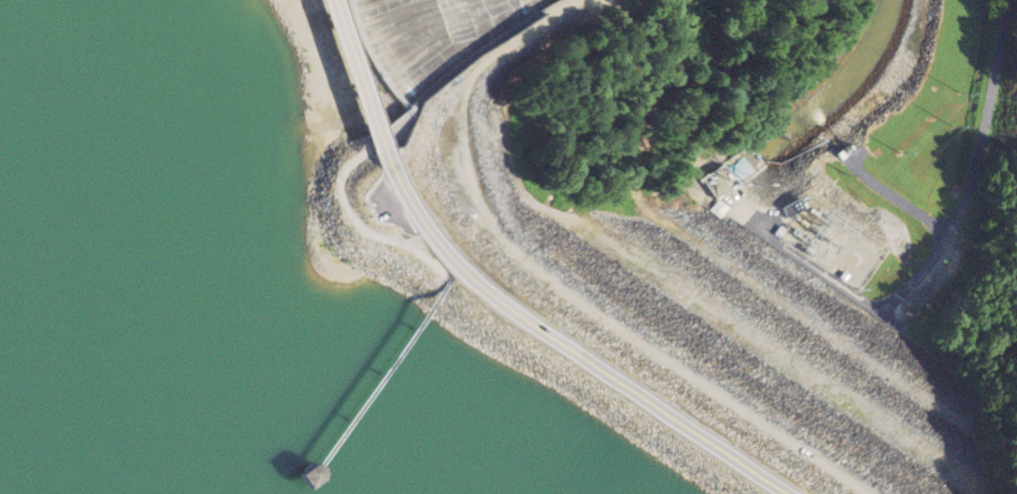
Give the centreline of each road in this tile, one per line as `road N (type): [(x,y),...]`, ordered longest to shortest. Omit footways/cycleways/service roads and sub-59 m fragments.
road 1 (secondary): [(390,152),(434,239),(481,287),(783,493)]
road 2 (residential): [(964,186),(1002,0)]
road 3 (secondary): [(340,0),(390,152)]

